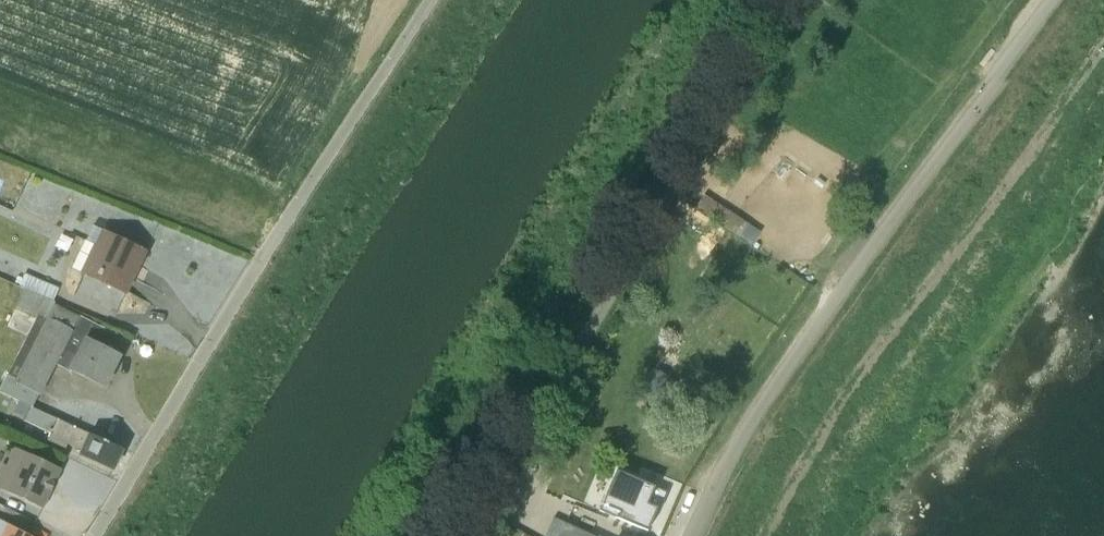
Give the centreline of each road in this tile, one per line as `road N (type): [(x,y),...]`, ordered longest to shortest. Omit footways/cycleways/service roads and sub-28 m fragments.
road 1 (residential): [(692,535),(762,399),(1056,0)]
road 2 (unclassified): [(95,535),(429,0)]
road 3 (residential): [(776,0),(573,337),(465,535)]

